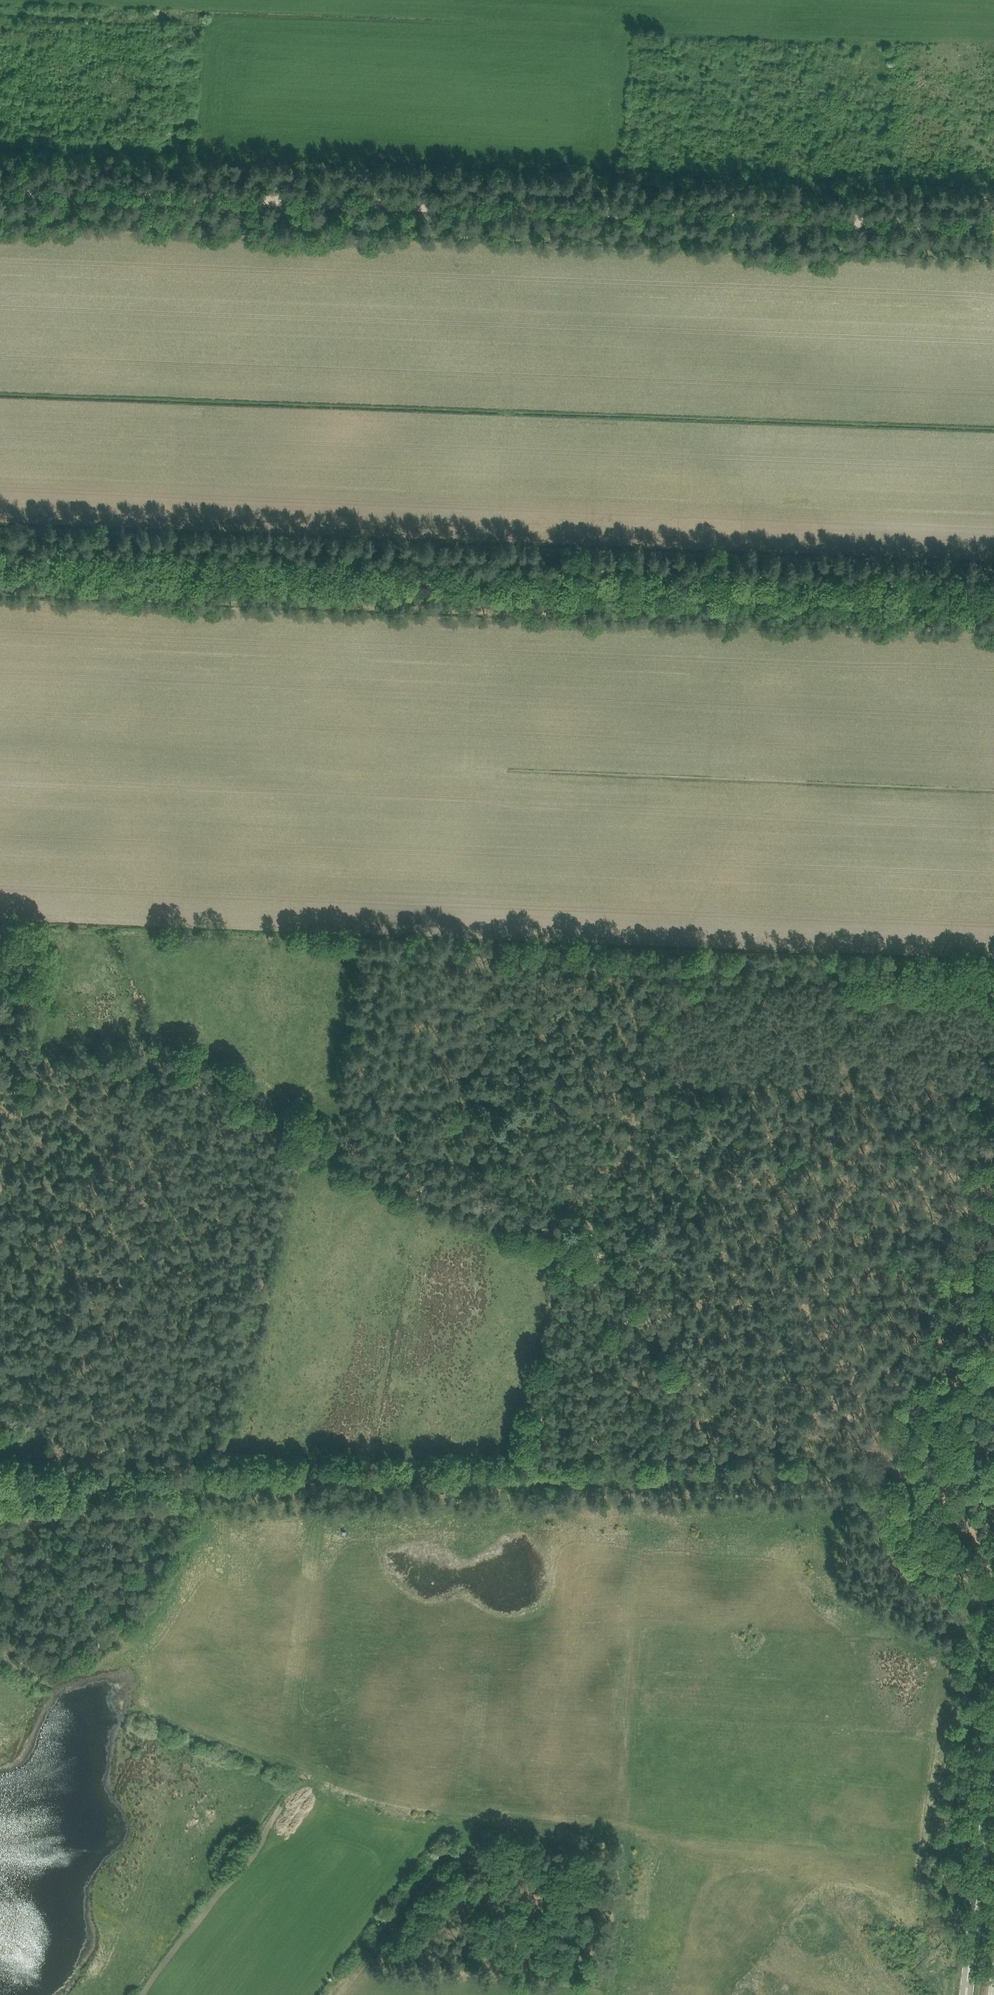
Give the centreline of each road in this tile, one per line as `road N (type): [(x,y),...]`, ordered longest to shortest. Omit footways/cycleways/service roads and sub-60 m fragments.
road 1 (track): [(0,190),(993,225)]
road 2 (secondary): [(967,1994),(993,1760)]

